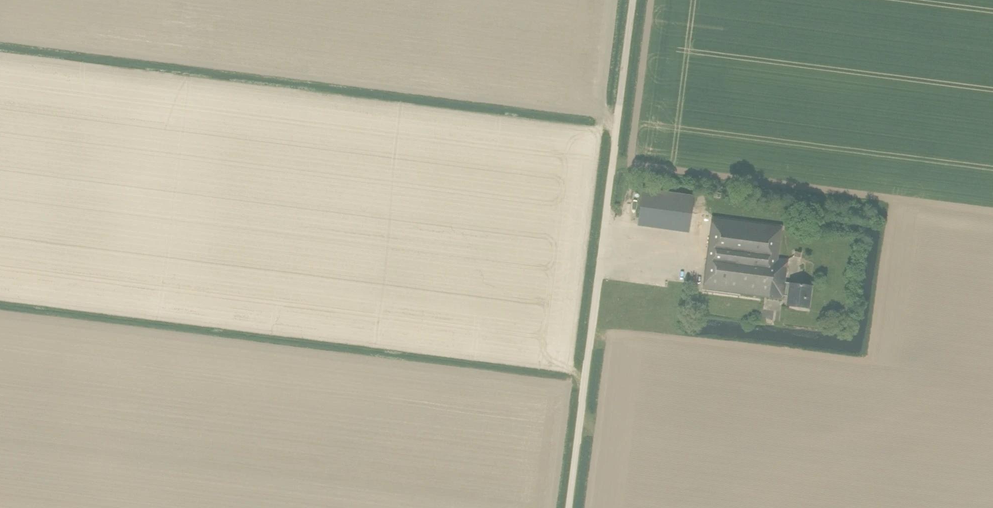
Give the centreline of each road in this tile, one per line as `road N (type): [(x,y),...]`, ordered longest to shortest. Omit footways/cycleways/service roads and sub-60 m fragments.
road 1 (unclassified): [(568,507),(620,108)]

